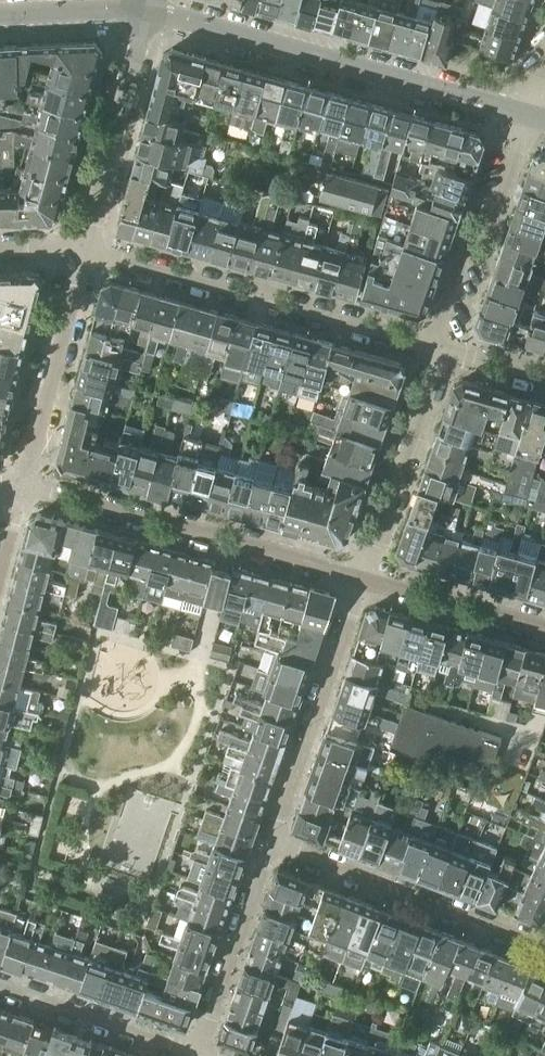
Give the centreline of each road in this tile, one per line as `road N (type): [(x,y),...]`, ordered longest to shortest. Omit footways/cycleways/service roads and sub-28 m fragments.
road 1 (residential): [(528,117),(146,9)]
road 2 (residential): [(84,251),(432,347)]
road 3 (residential): [(362,580),(283,559),(268,548),(21,486)]
road 4 (residential): [(273,842),(544,950)]
road 5 (residential): [(362,580),(273,842)]
road 6 (residential): [(528,117),(494,214),(467,239),(432,347)]
road 7 (residential): [(84,251),(146,9)]
road 8 (residential): [(21,486),(84,251)]
road 9 (residential): [(444,351),(362,580)]
road 10 (residential): [(273,842),(193,1052)]
road 11 (residential): [(0,985),(193,1052)]
road 12 (residential): [(544,630),(362,580)]
road 13 (residential): [(146,9),(0,14)]

